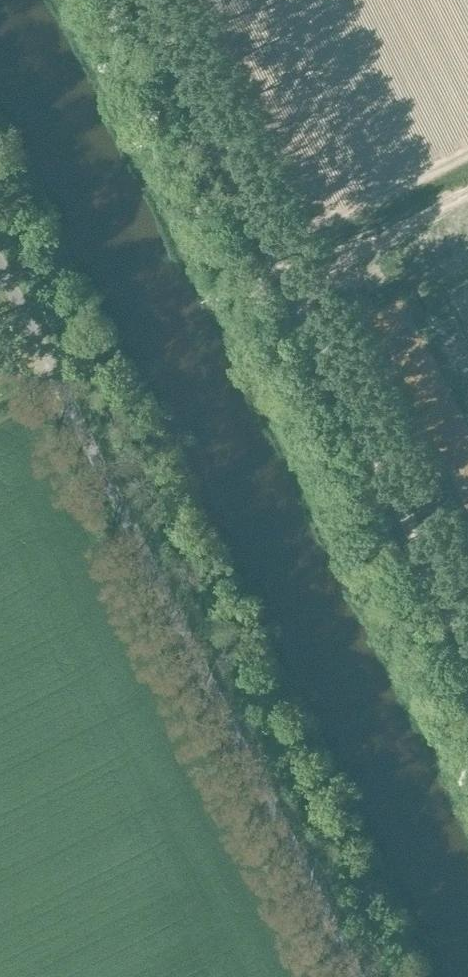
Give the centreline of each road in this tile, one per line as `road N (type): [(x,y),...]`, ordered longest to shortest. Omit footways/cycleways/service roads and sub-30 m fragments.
road 1 (unclassified): [(358,976),(0,270)]
road 2 (unclassified): [(467,643),(143,0)]

